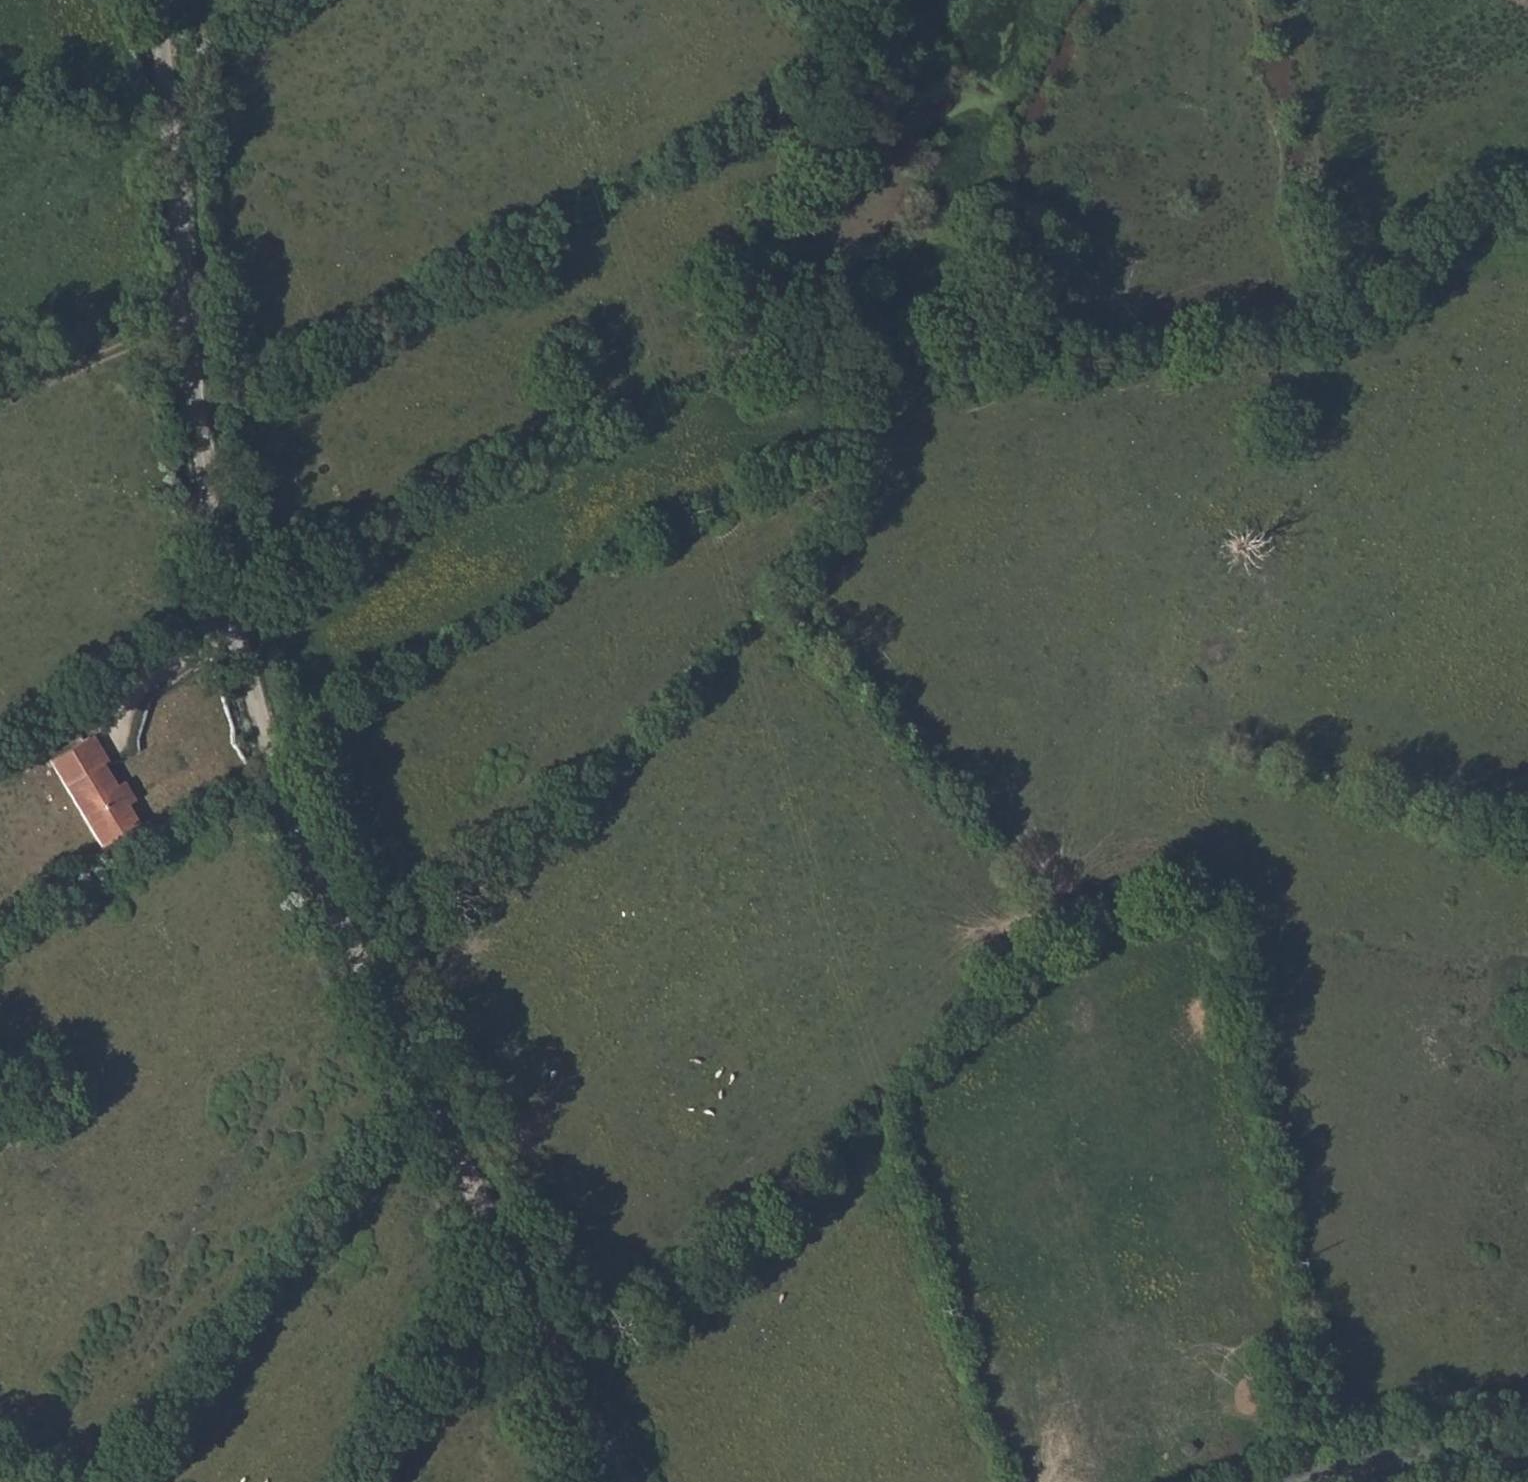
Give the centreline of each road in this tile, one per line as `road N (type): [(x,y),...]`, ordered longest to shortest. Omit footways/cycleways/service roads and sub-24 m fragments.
road 1 (unclassified): [(163,0),(222,581),(242,689),(279,792),(615,1481)]
road 2 (track): [(0,777),(230,626)]

